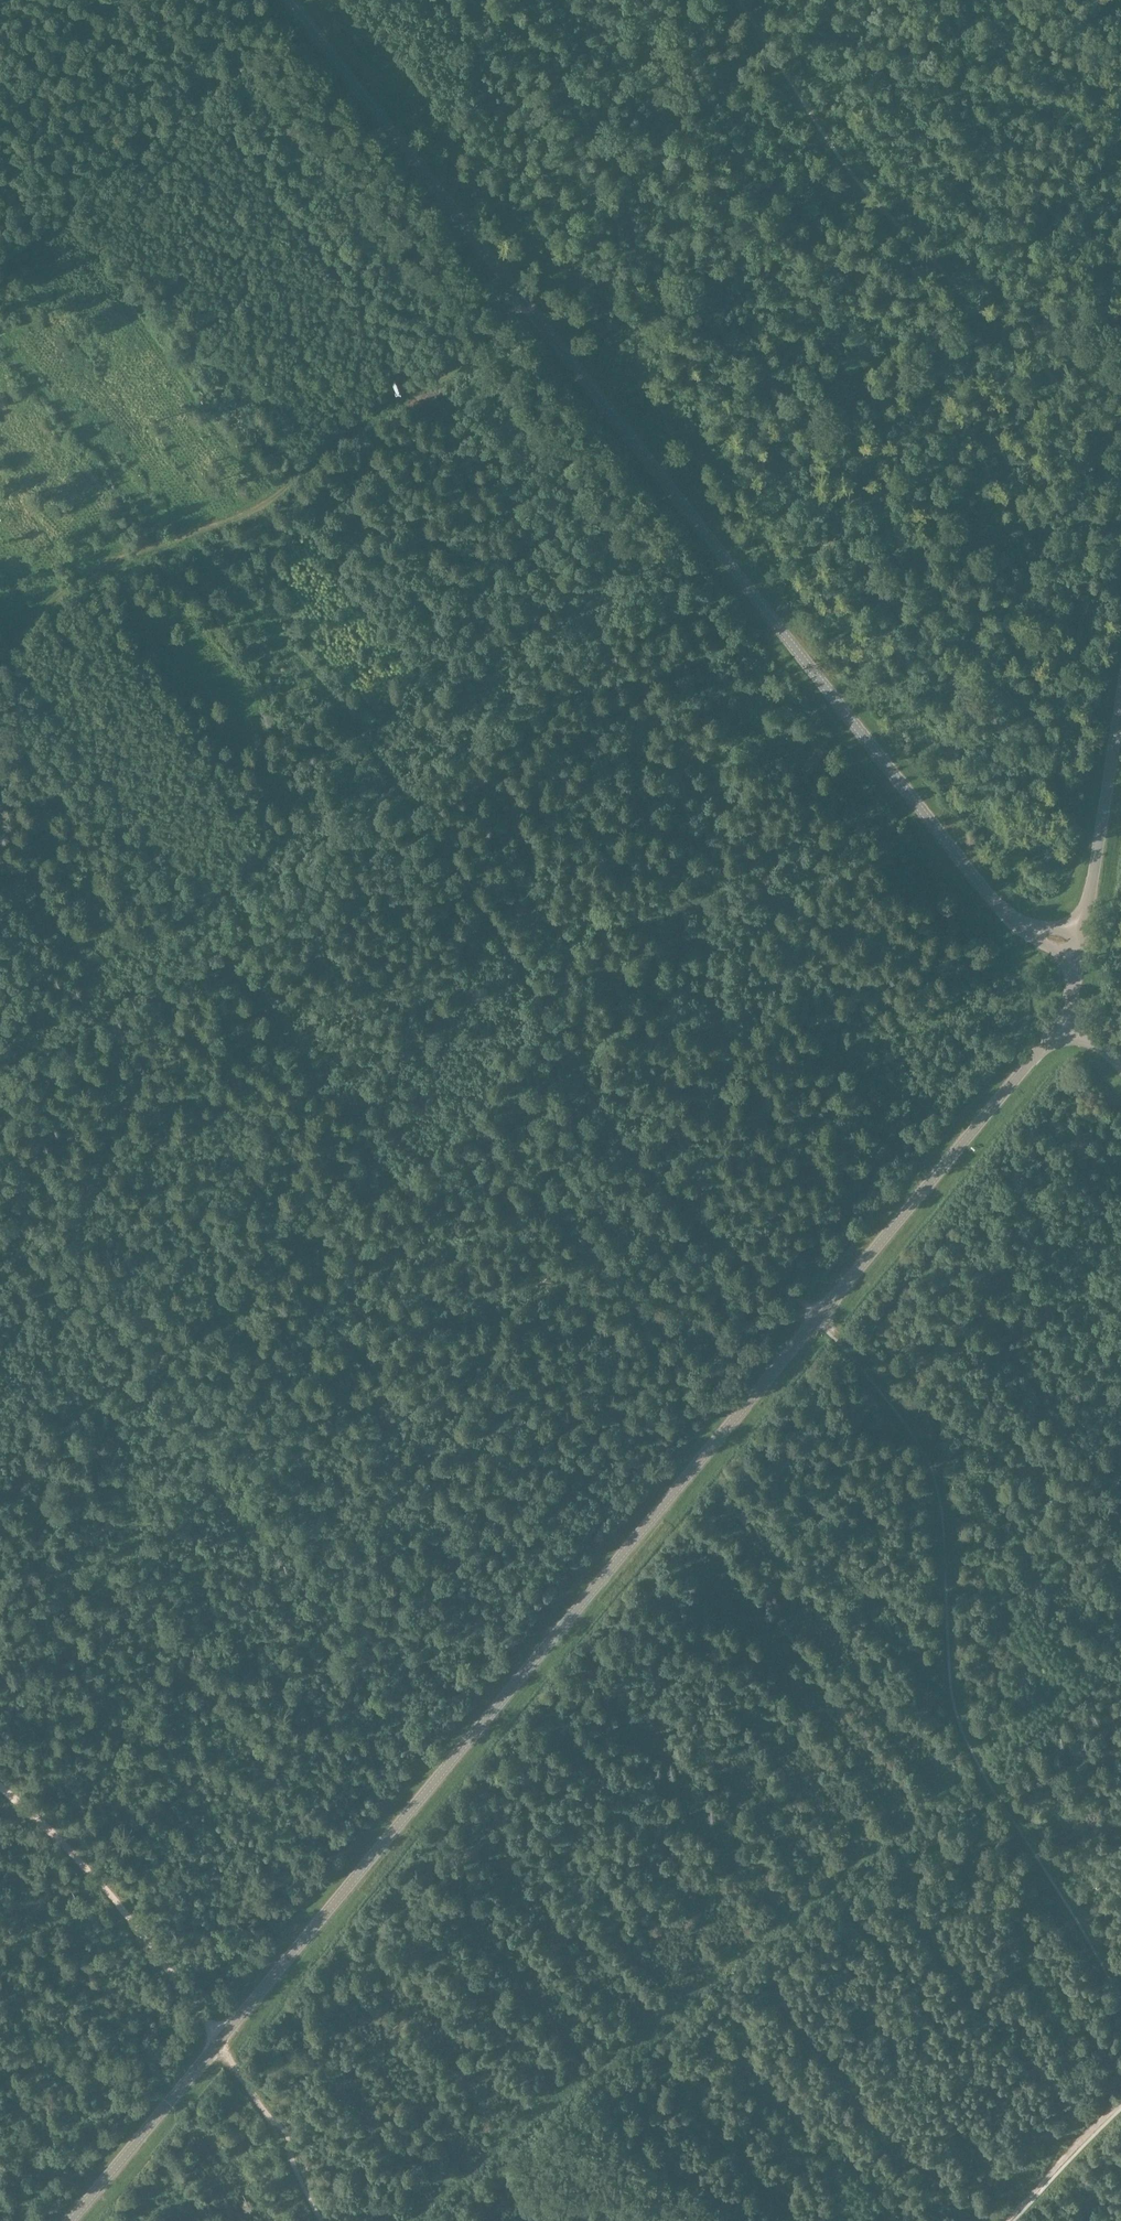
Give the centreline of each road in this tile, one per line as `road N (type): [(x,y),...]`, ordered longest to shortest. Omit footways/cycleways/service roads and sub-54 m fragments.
road 1 (tertiary): [(71,2220),(1057,1023)]
road 2 (track): [(821,1315),(695,1216),(640,1156),(575,1064),(473,887),(332,695),(84,436),(0,335)]
road 3 (tertiary): [(1031,930),(981,887),(286,0)]
road 4 (track): [(406,2220),(1120,1651)]
road 5 (track): [(821,1315),(922,1441),(944,1502),(953,1670),(968,1733),(1120,1989)]
road 6 (track): [(575,1064),(462,1160),(366,1201),(284,1251),(201,1327),(84,1407),(0,1503)]
road 7 (track): [(0,651),(80,578),(268,499),(332,432),(454,368),(522,299)]
road 8 (track): [(738,4),(869,201),(969,299)]
road 9 (track): [(176,1979),(120,1905),(0,1787)]
road 10 (tertiary): [(1084,932),(1120,698)]
road 11 (track): [(969,299),(994,316),(1033,321),(1043,368),(1120,444)]
road 12 (track): [(1004,2220),(1120,2099)]

